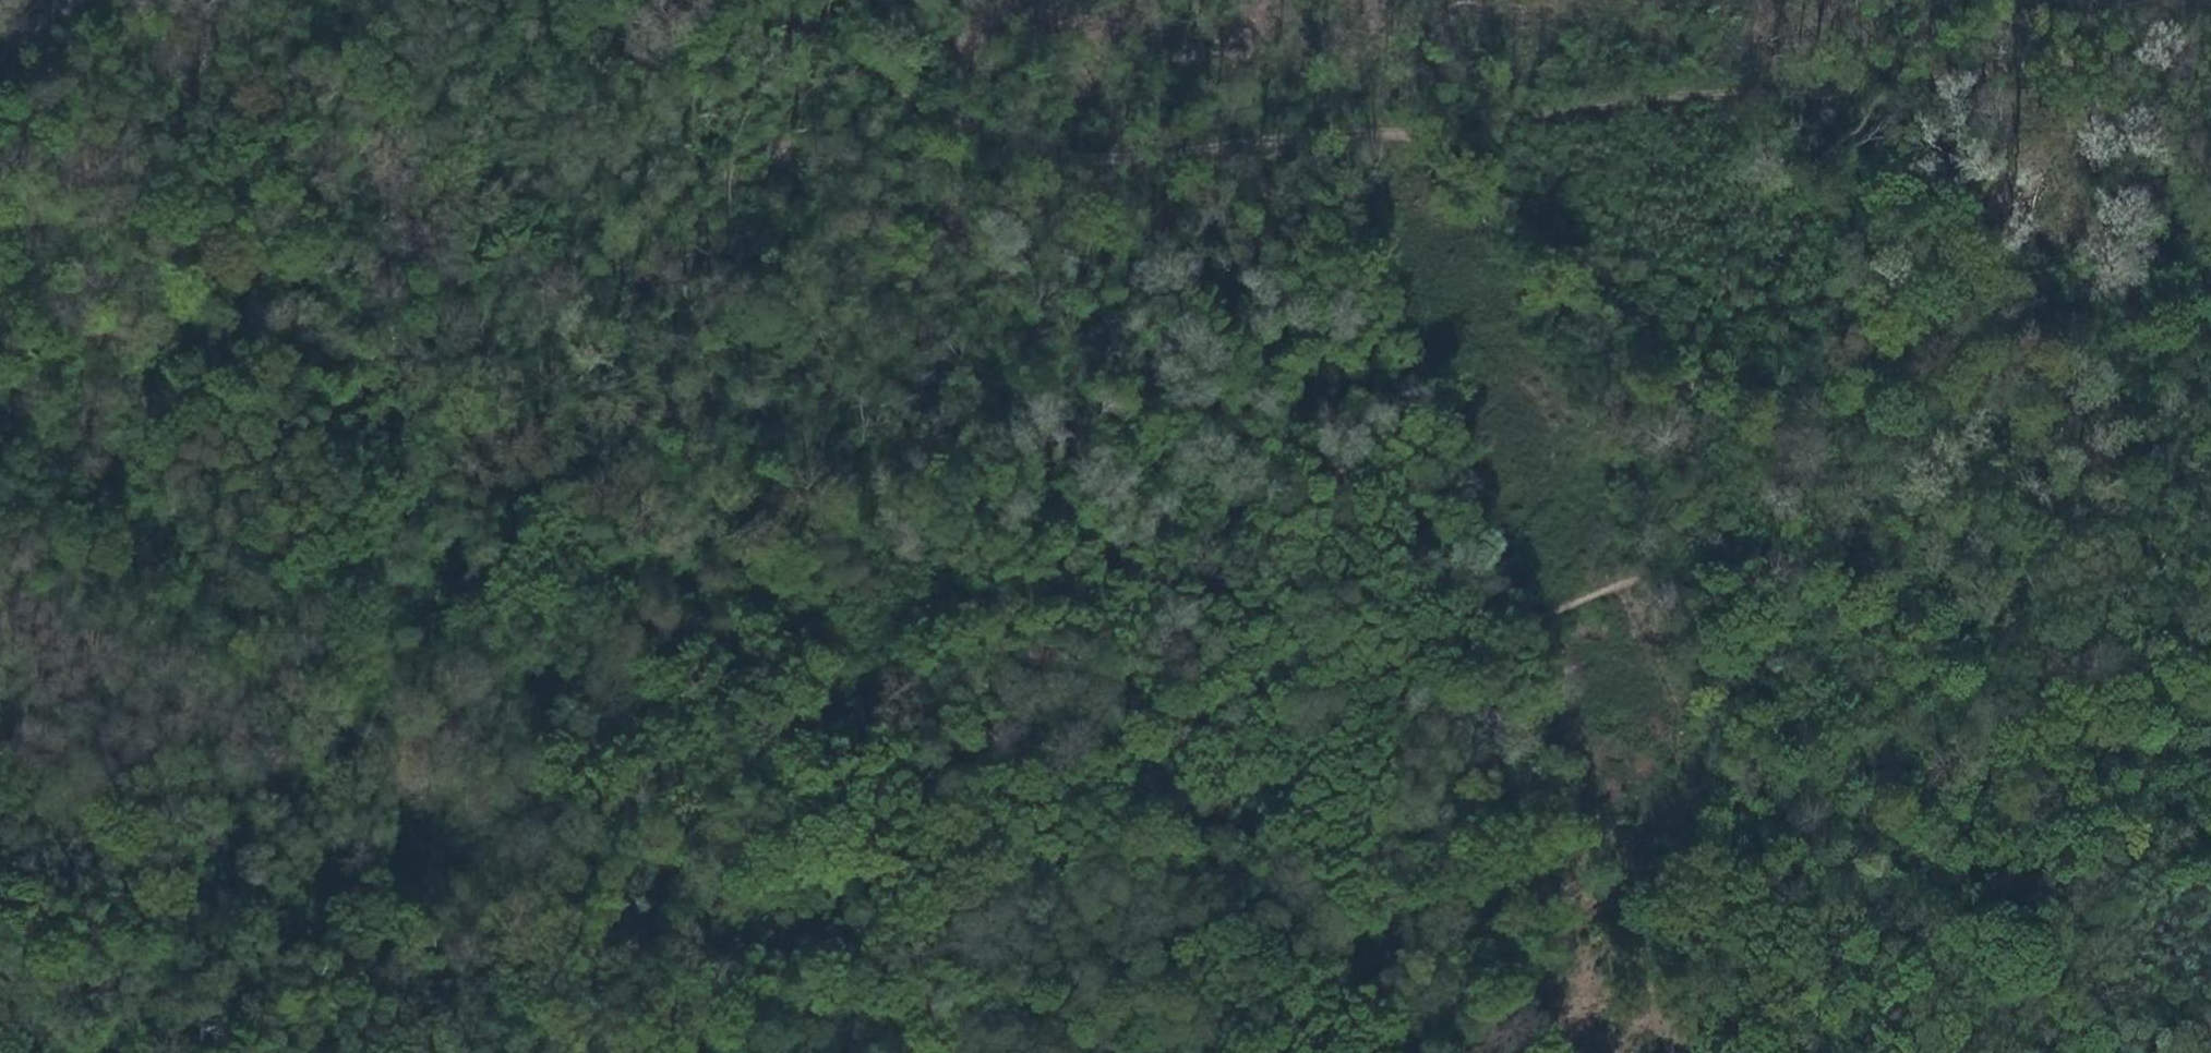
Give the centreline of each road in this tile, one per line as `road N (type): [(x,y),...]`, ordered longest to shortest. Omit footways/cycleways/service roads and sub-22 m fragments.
road 1 (track): [(2210,428),(2118,441),(1872,500),(1571,603),(1503,635),(1431,679),(1382,734),(1275,896),(1249,928),(1211,956),(1018,973),(753,968),(594,1014),(525,1019),(426,1005),(268,948),(0,884)]

